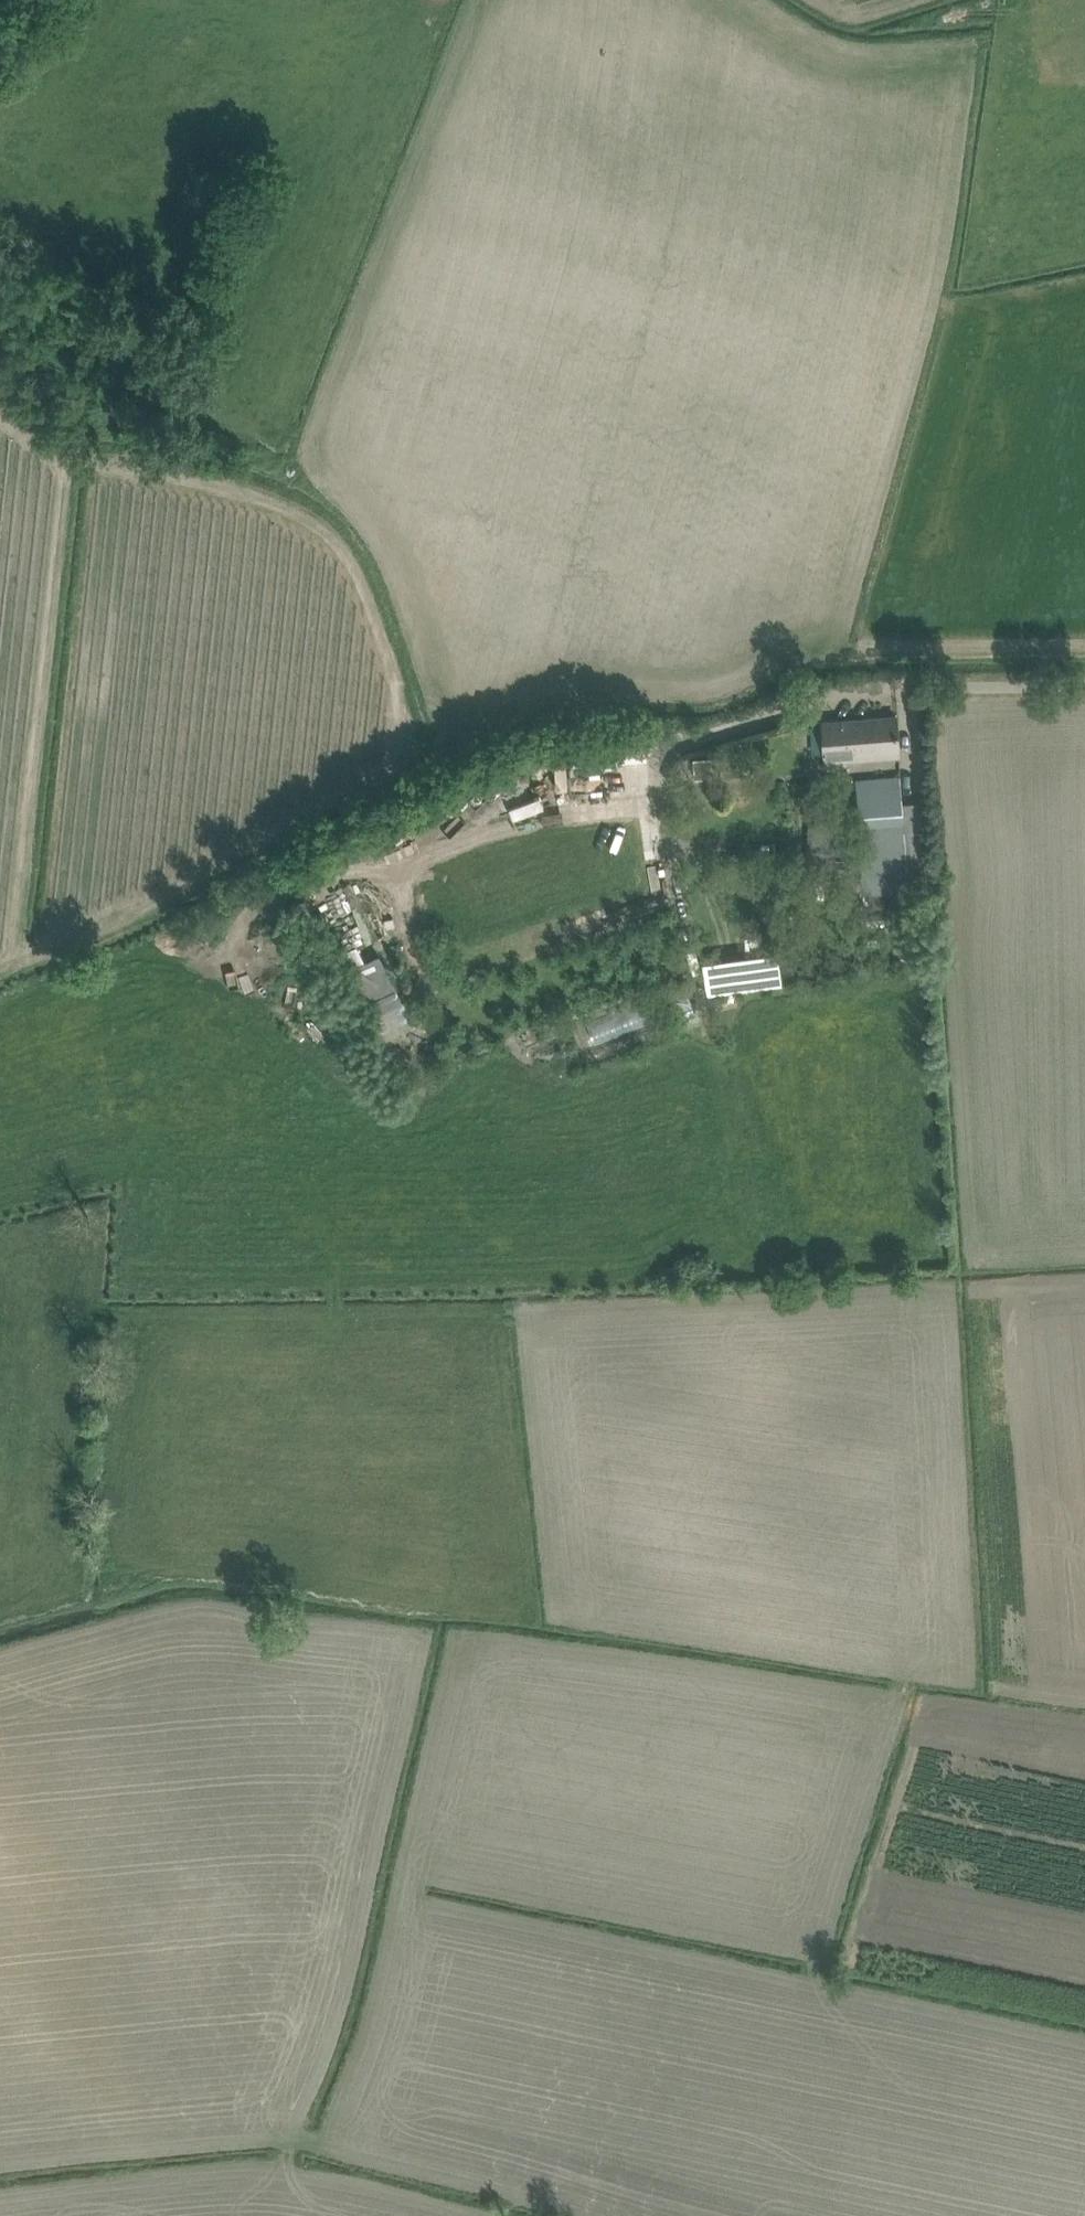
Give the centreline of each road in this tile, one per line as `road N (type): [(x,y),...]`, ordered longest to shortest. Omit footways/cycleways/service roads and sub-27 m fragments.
road 1 (unclassified): [(923,690),(1084,687)]

